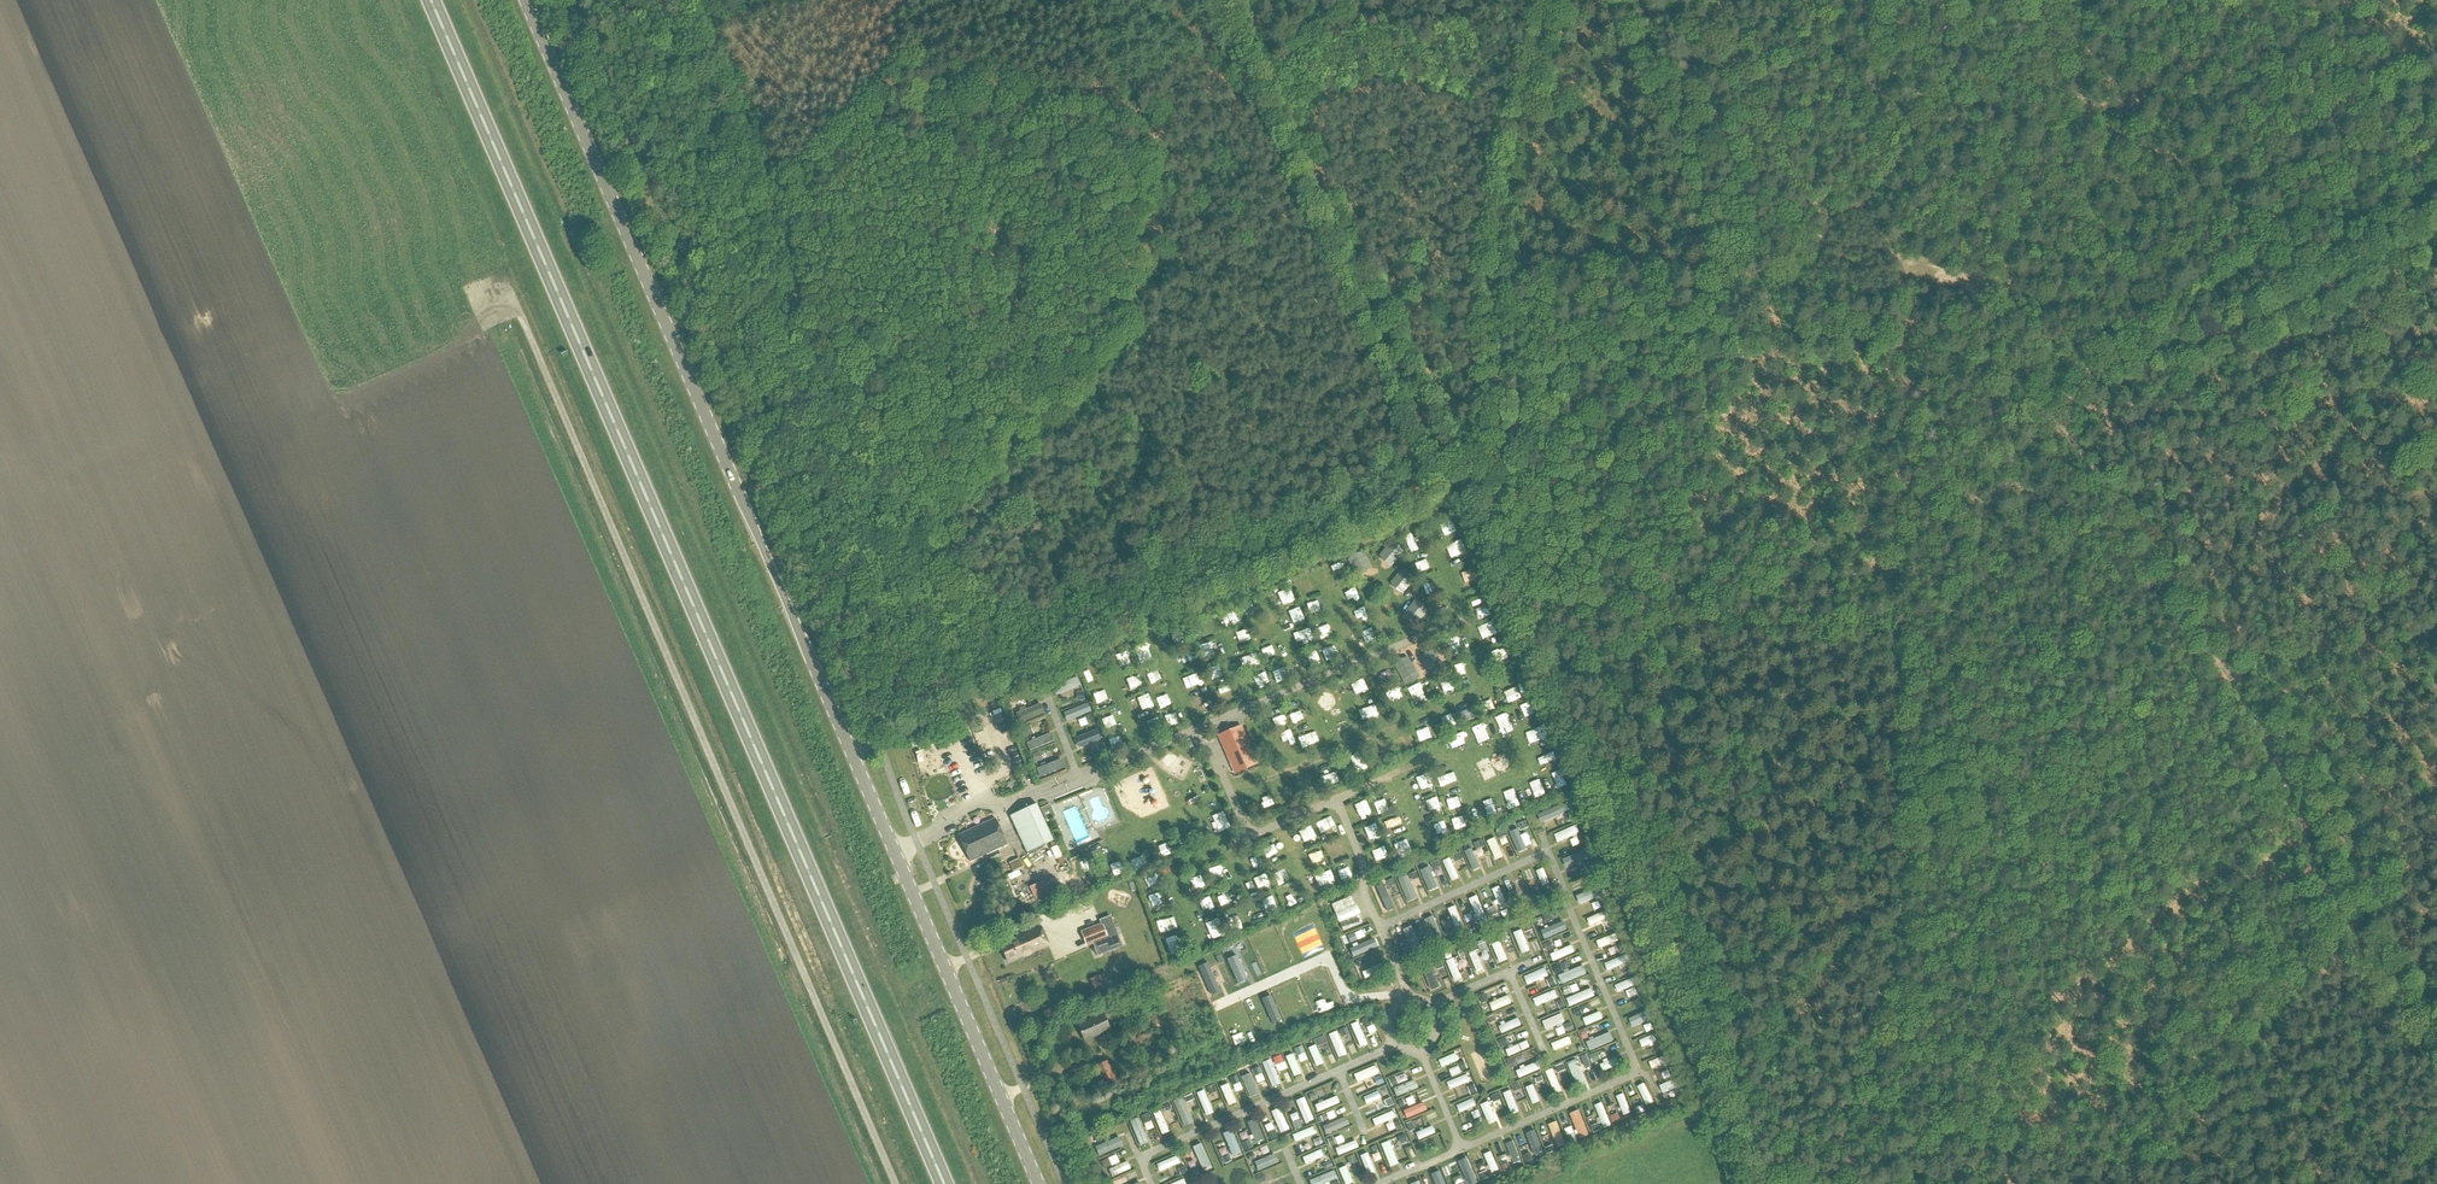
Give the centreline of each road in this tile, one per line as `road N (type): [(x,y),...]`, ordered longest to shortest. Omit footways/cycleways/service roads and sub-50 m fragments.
road 1 (trunk): [(945,1183),(431,0)]
road 2 (tertiary): [(526,0),(1038,1183)]
road 3 (track): [(895,1183),(510,292)]
road 4 (track): [(1460,494),(1753,1183)]
road 5 (track): [(1488,276),(1483,368),(1491,463),(1460,494),(1445,476),(1250,38)]
road 6 (track): [(766,170),(823,323),(1021,685)]
road 7 (track): [(2436,652),(2313,659),(2116,643),(1969,645),(1931,635),(1898,605)]
road 8 (track): [(1491,463),(1561,363),(1599,344),(1772,336),(1912,348)]
road 9 (track): [(2157,1171),(2348,926),(2396,896),(2436,895)]
road 10 (track): [(2141,346),(2229,323),(2436,227)]
road 11 (track): [(1542,0),(1499,172),(1488,276)]
road 12 (track): [(1912,348),(1999,369),(2071,363),(2141,346)]
road 13 (track): [(766,170),(697,0)]
road 14 (track): [(2436,1029),(2348,926)]

